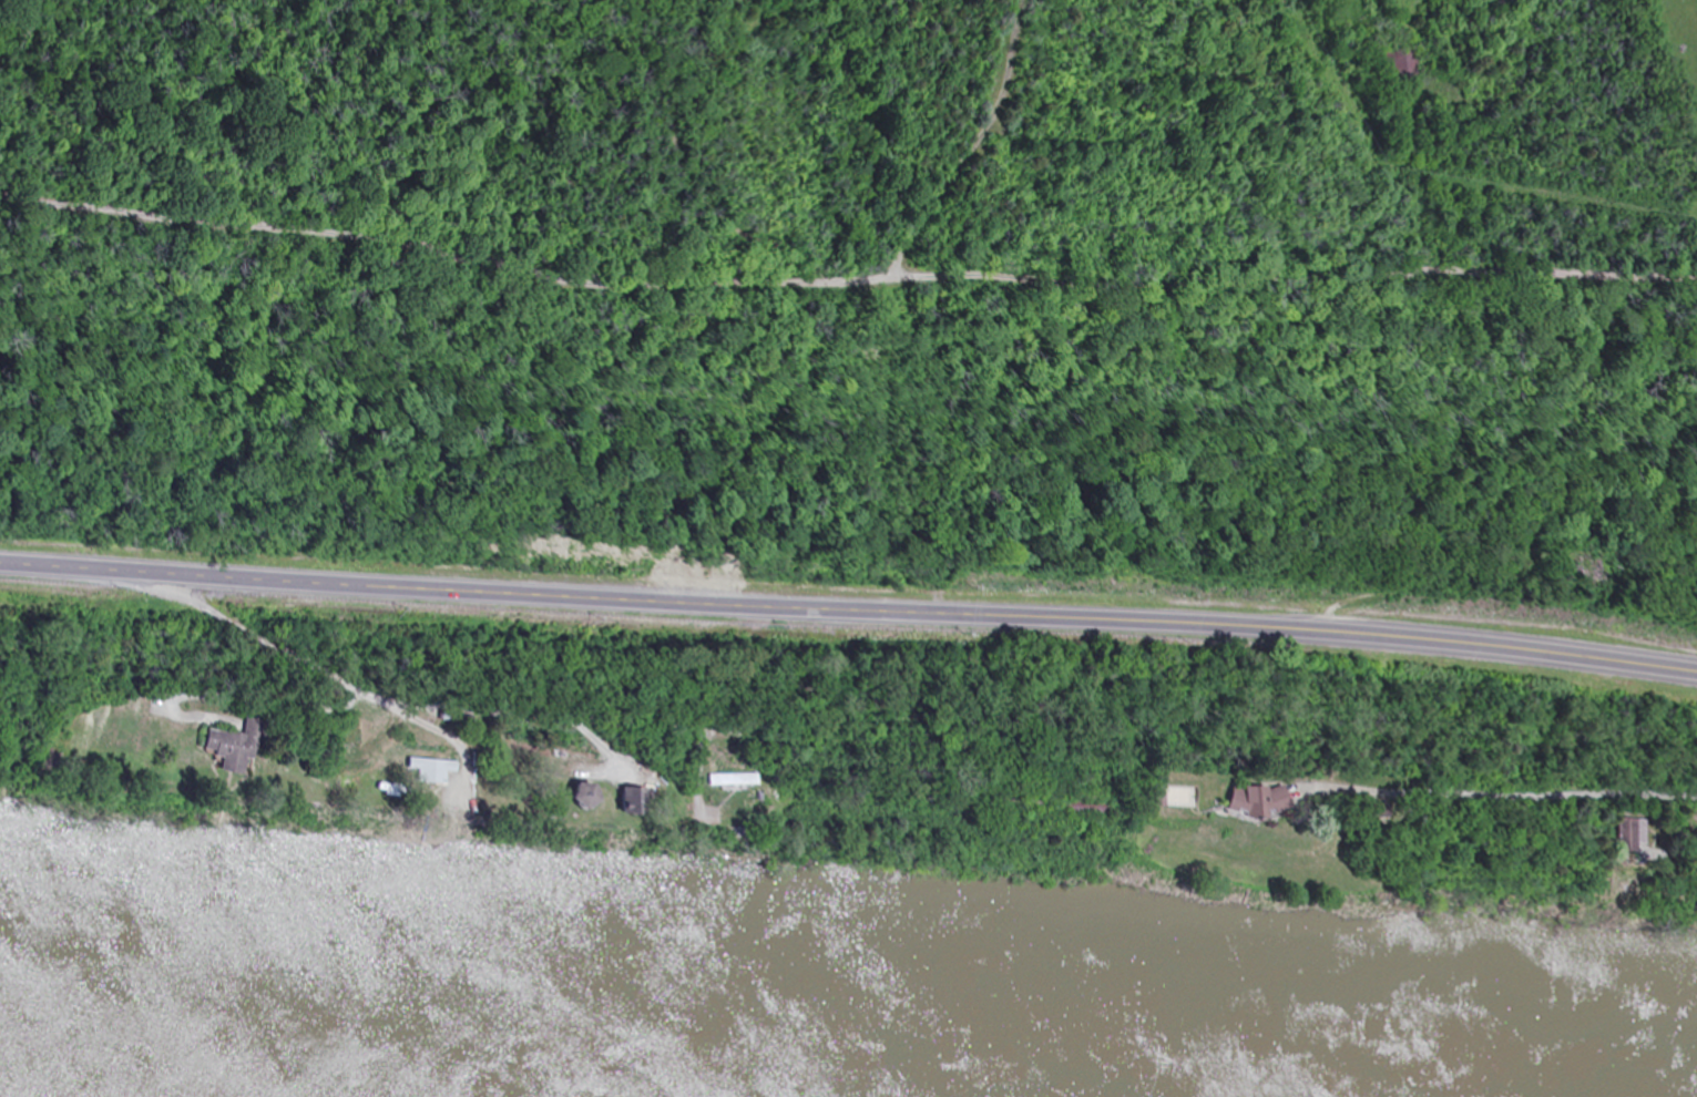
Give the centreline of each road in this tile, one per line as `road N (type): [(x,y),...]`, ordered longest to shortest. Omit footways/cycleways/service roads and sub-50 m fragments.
road 1 (residential): [(1696,290),(1478,259),(918,229),(694,229),(0,166)]
road 2 (primary): [(1696,673),(1345,629),(0,559)]
road 3 (residential): [(918,229),(936,157),(1002,42),(1017,0)]

